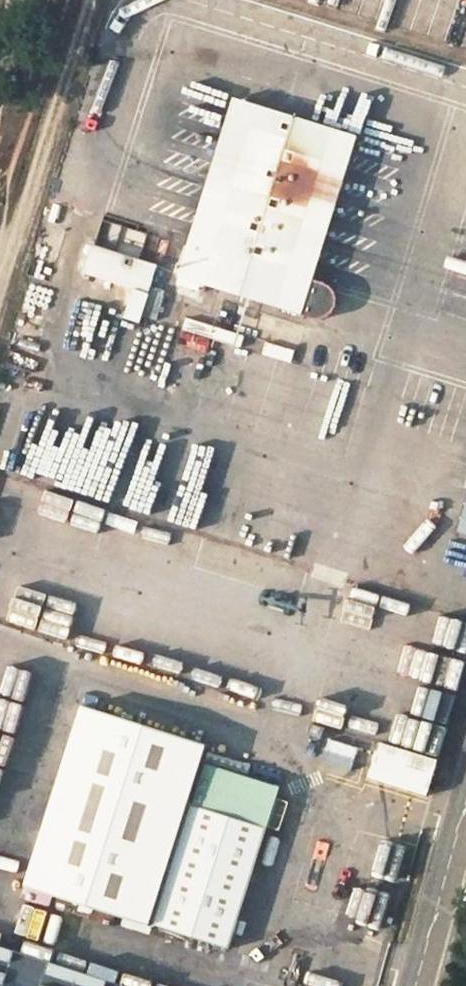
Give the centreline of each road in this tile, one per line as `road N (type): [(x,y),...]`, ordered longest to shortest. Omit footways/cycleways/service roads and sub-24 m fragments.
road 1 (track): [(0,263),(94,0)]
road 2 (unclassified): [(465,809),(418,985)]

